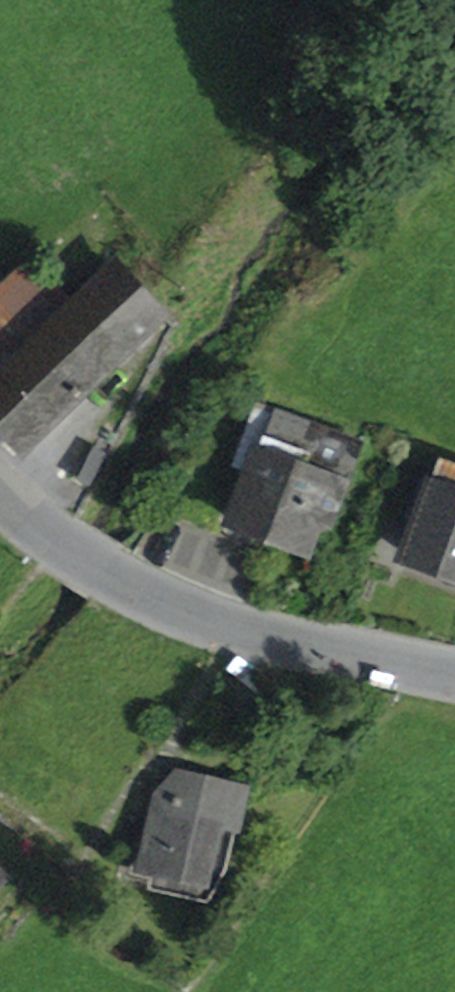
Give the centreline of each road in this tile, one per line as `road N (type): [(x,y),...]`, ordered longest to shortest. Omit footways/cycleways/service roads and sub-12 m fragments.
road 1 (residential): [(0,500),(111,578),(171,605),(270,638),(454,675)]

